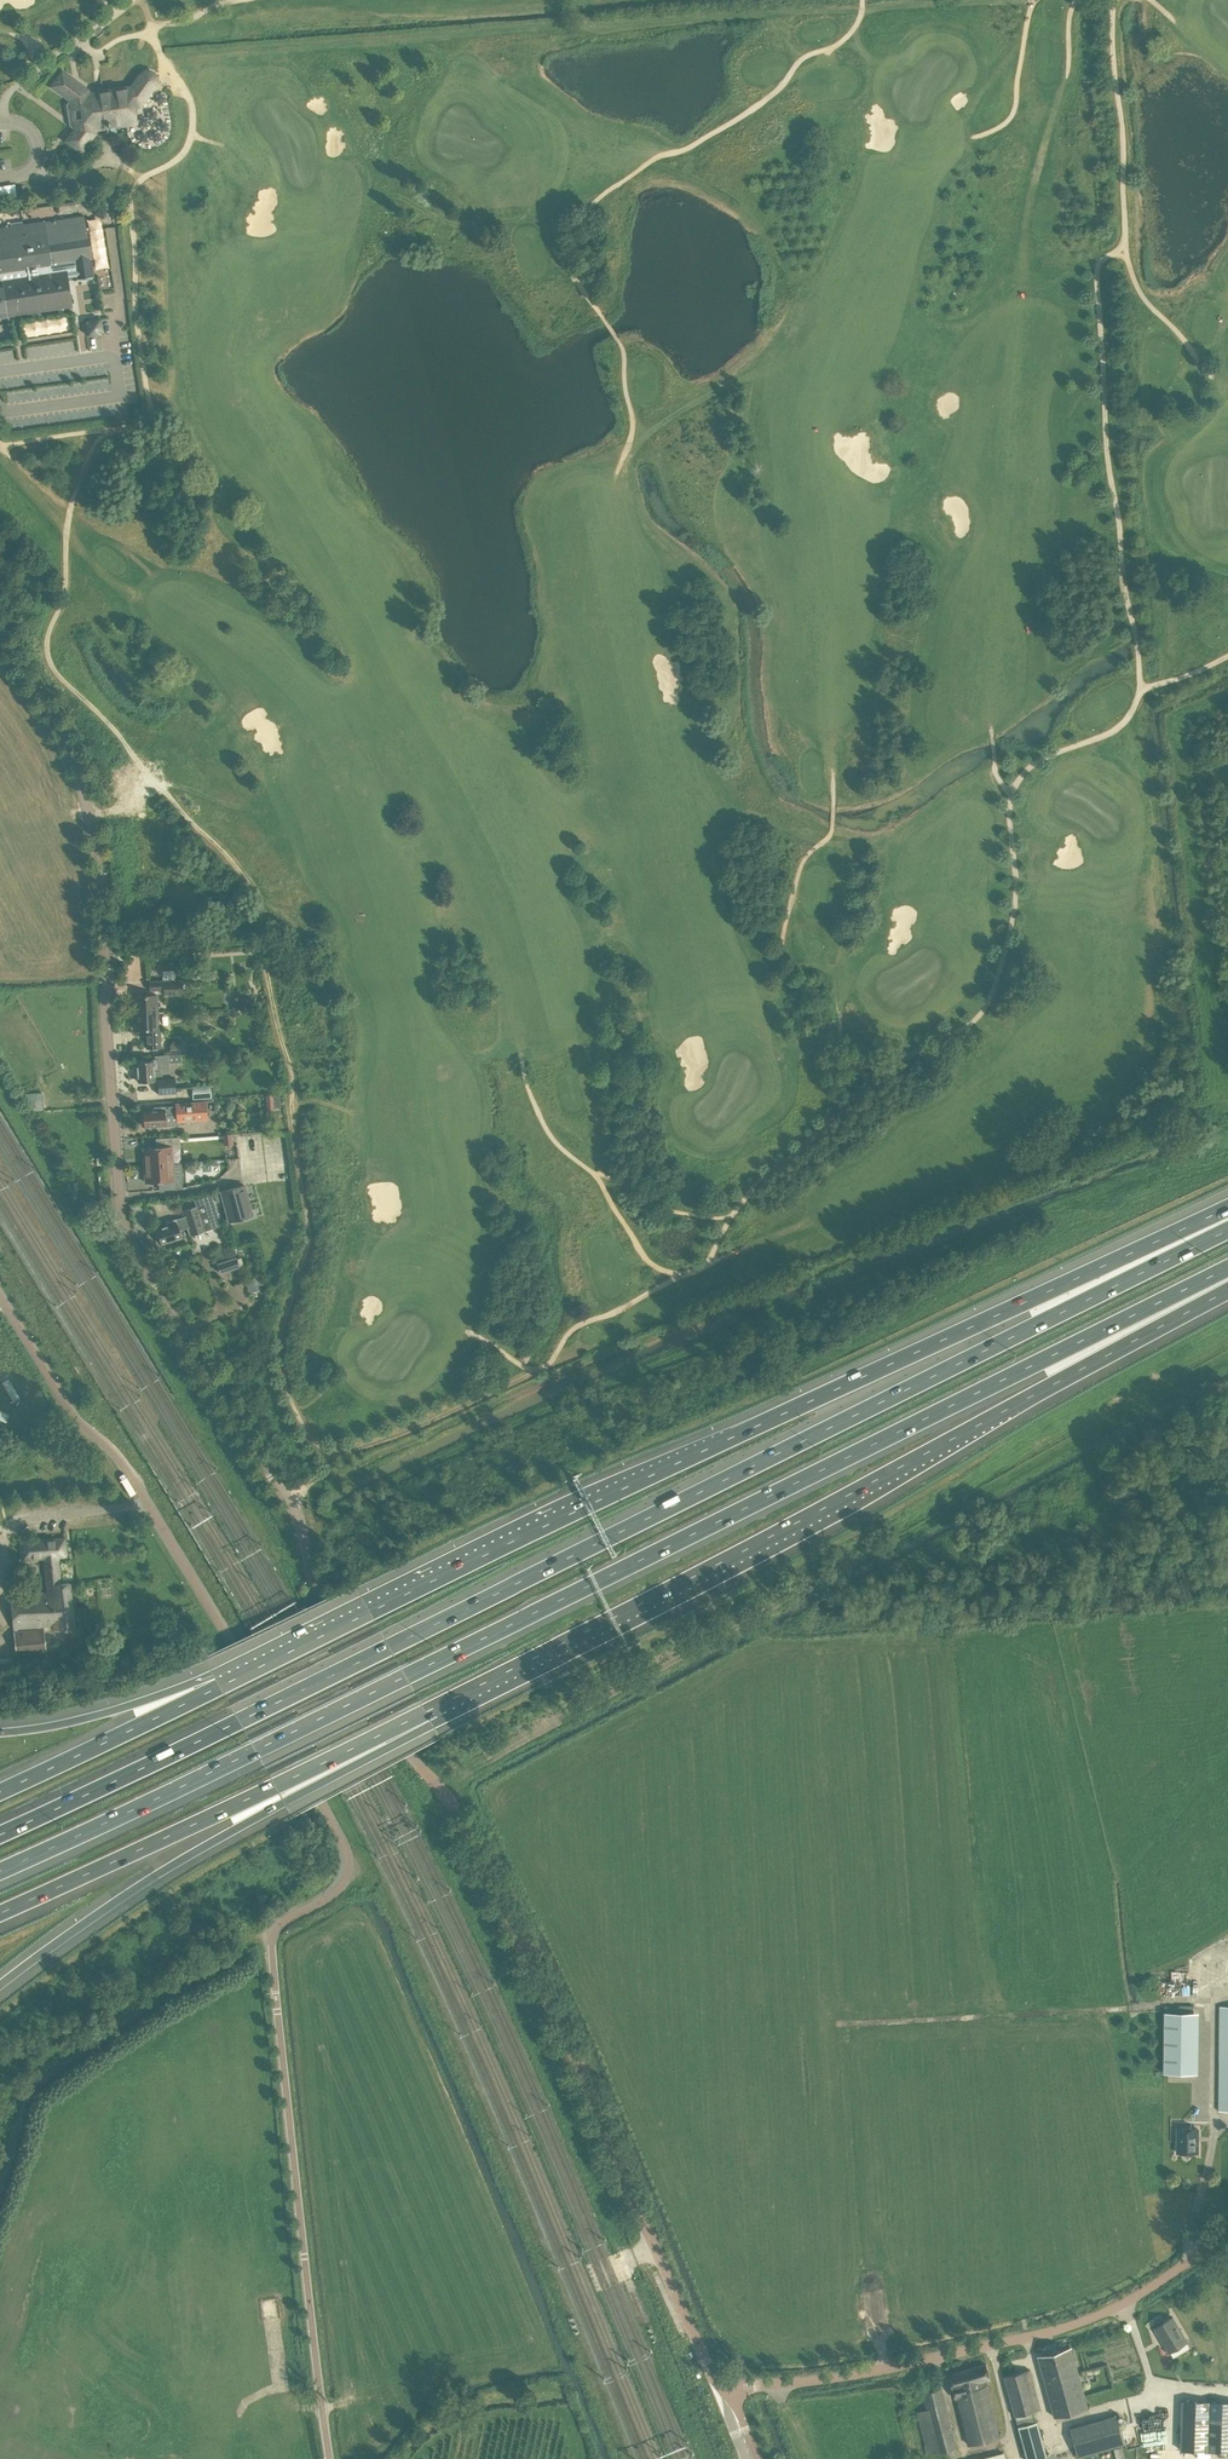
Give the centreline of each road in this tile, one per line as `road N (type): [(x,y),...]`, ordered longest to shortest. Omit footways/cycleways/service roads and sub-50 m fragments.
road 1 (unclassified): [(720,2391),(459,1813),(410,1757),(319,1597),(298,1519),(129,1244),(95,840),(51,712),(0,639)]
road 2 (motorway): [(1227,1227),(0,1834)]
road 3 (motorway): [(0,1870),(1227,1269)]
road 4 (unclassified): [(330,2458),(269,1946),(283,1924),(335,1893),(349,1859),(324,1803),(121,1459),(71,1412),(0,1295)]
road 5 (motorway): [(1227,1210),(220,1683)]
road 6 (track): [(286,1499),(544,1383),(1227,1116)]
road 7 (motorway): [(432,1709),(1227,1289)]
road 8 (unclassified): [(720,2391),(882,2369),(1088,2319),(1227,2236)]
road 9 (motorway): [(0,1984),(145,1882),(432,1709)]
road 10 (motorway): [(0,1914),(432,1709)]
road 11 (motorway): [(220,1683),(0,1788)]
road 12 (motorway): [(220,1683),(83,1720),(0,1732)]

